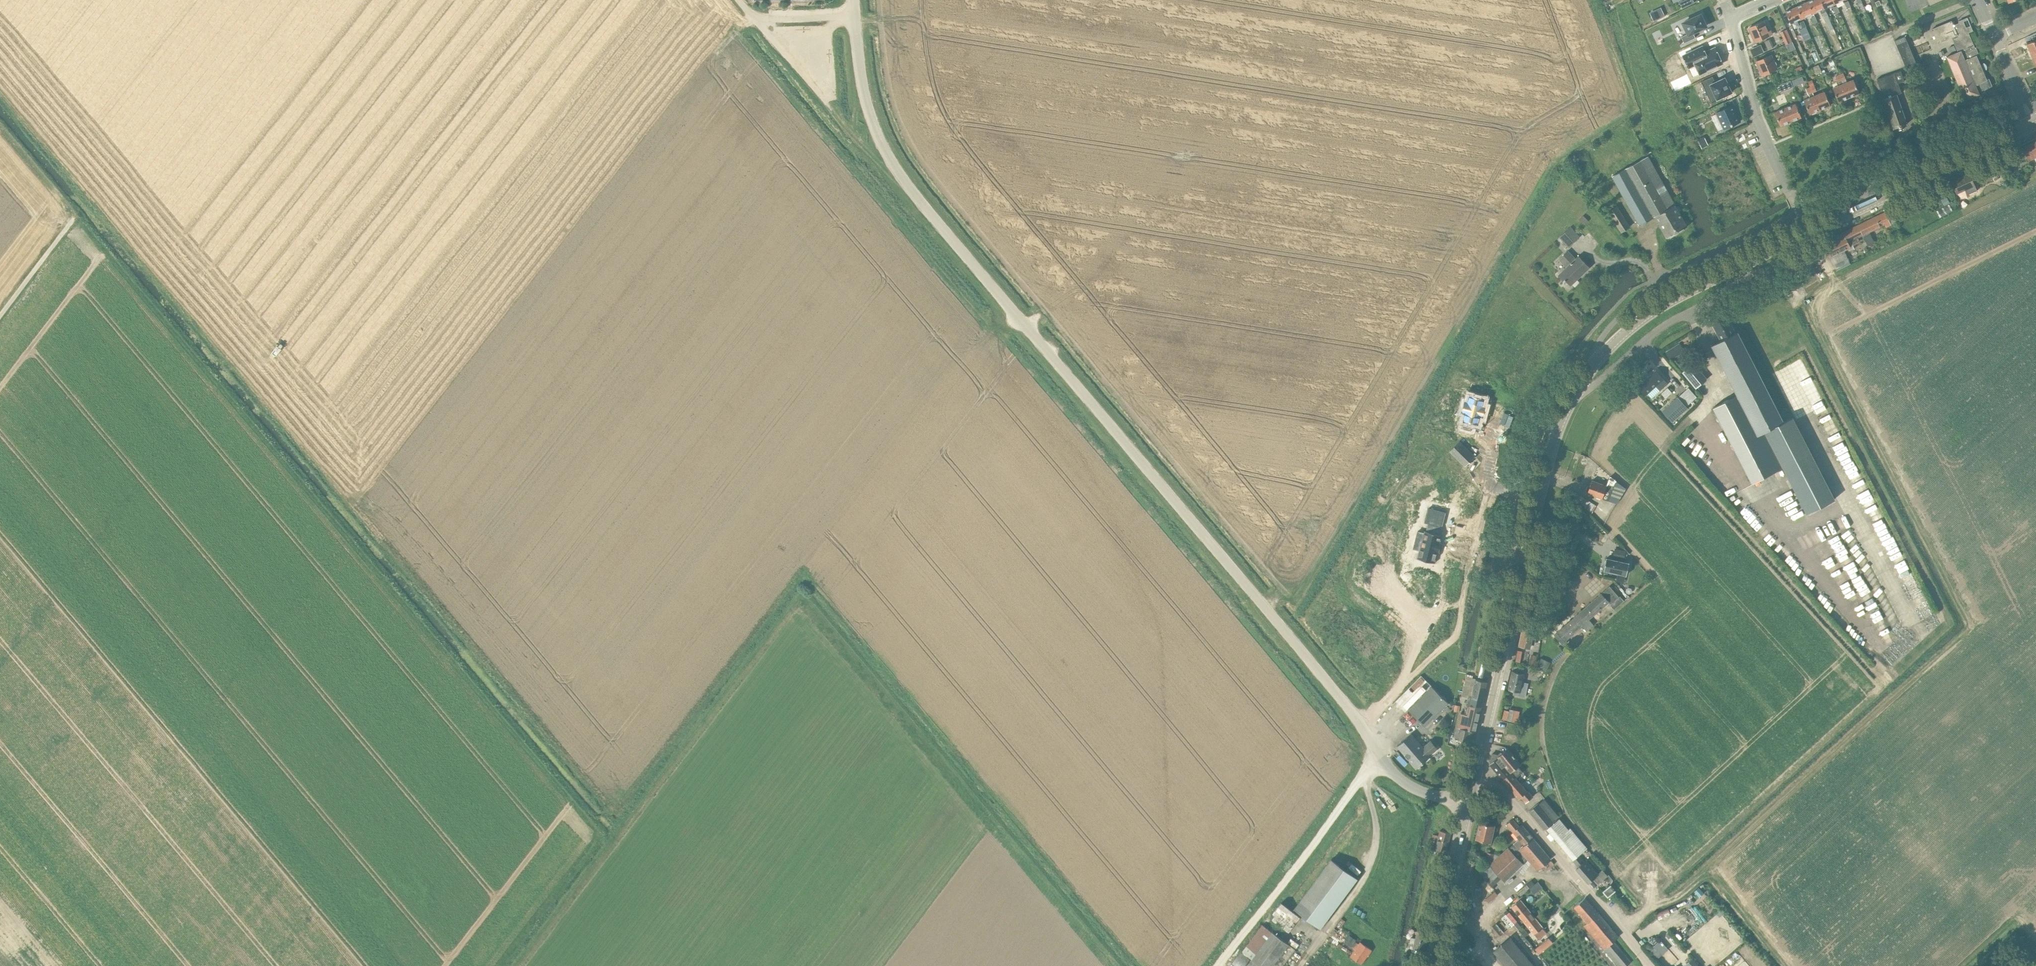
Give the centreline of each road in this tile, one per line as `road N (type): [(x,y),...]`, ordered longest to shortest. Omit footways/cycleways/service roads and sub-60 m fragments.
road 1 (unclassified): [(1468,805),(1418,791),(1386,765),(1332,688),(903,181),(866,102),(855,20)]
road 2 (secondary): [(1561,418),(1615,342),(1662,307),(2033,123)]
road 3 (tertiary): [(1653,965),(1513,804),(1474,780)]
road 4 (residential): [(1800,212),(1756,119),(1729,20),(1770,0)]
road 5 (secondary): [(1474,780),(1522,571)]
road 6 (residential): [(1522,571),(1514,562),(1514,493),(1545,427),(1561,418)]
road 7 (secondary): [(1432,965),(1468,805)]
road 8 (secondary): [(1522,571),(1561,418)]
road 9 (unclassified): [(855,20),(758,23),(738,0)]

